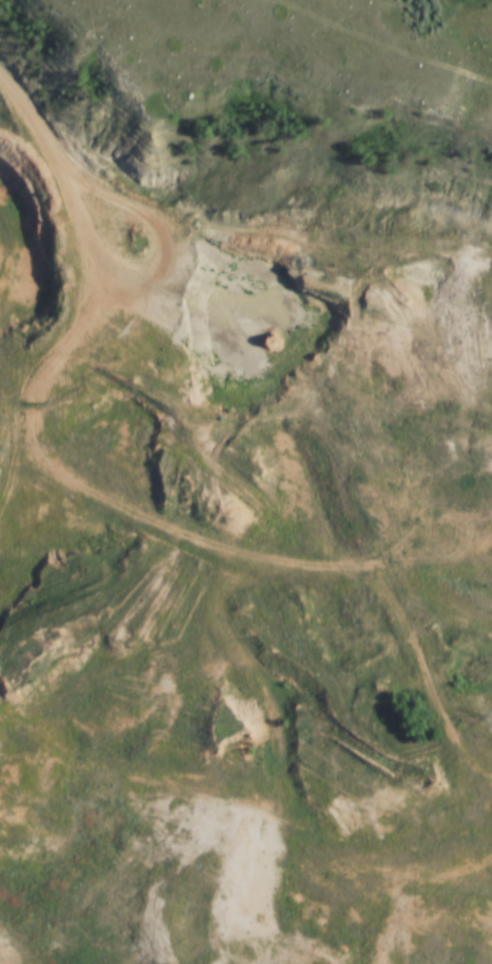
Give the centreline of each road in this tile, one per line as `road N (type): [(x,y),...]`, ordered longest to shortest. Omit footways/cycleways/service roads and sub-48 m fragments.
road 1 (residential): [(491,375),(445,364),(325,357),(206,376),(136,402),(63,460),(0,535)]

